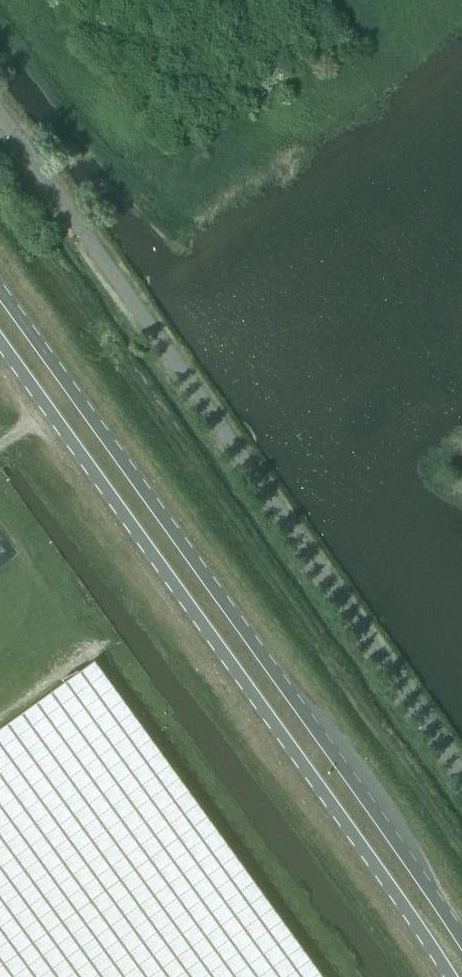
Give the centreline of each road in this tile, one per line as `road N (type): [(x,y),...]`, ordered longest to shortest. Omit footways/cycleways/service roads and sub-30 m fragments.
road 1 (primary): [(461,938),(0,291)]
road 2 (primary): [(0,343),(451,976)]

